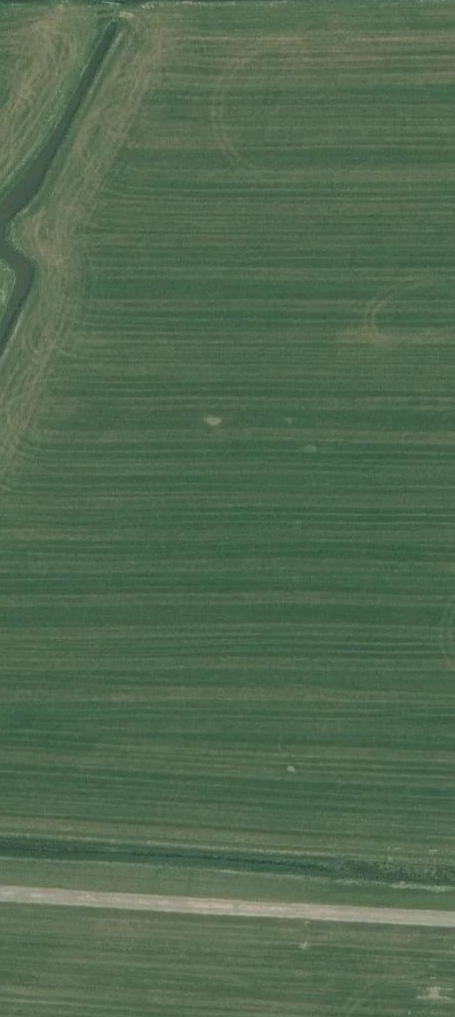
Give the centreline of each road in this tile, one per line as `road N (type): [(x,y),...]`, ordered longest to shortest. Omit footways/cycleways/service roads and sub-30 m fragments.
road 1 (track): [(454,921),(0,893)]

